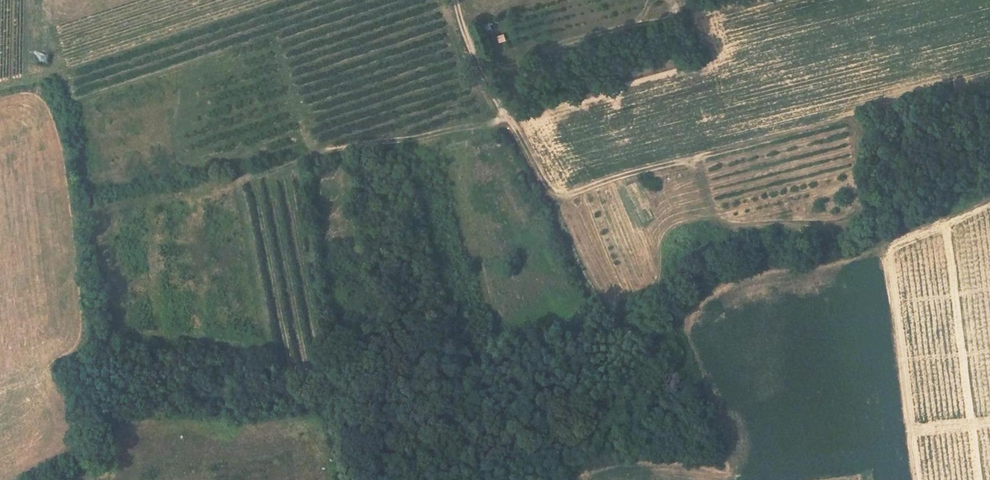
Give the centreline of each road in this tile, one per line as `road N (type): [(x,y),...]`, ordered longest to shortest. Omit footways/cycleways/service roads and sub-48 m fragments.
road 1 (track): [(687,159),(569,194),(552,190),(483,72),(457,0)]

